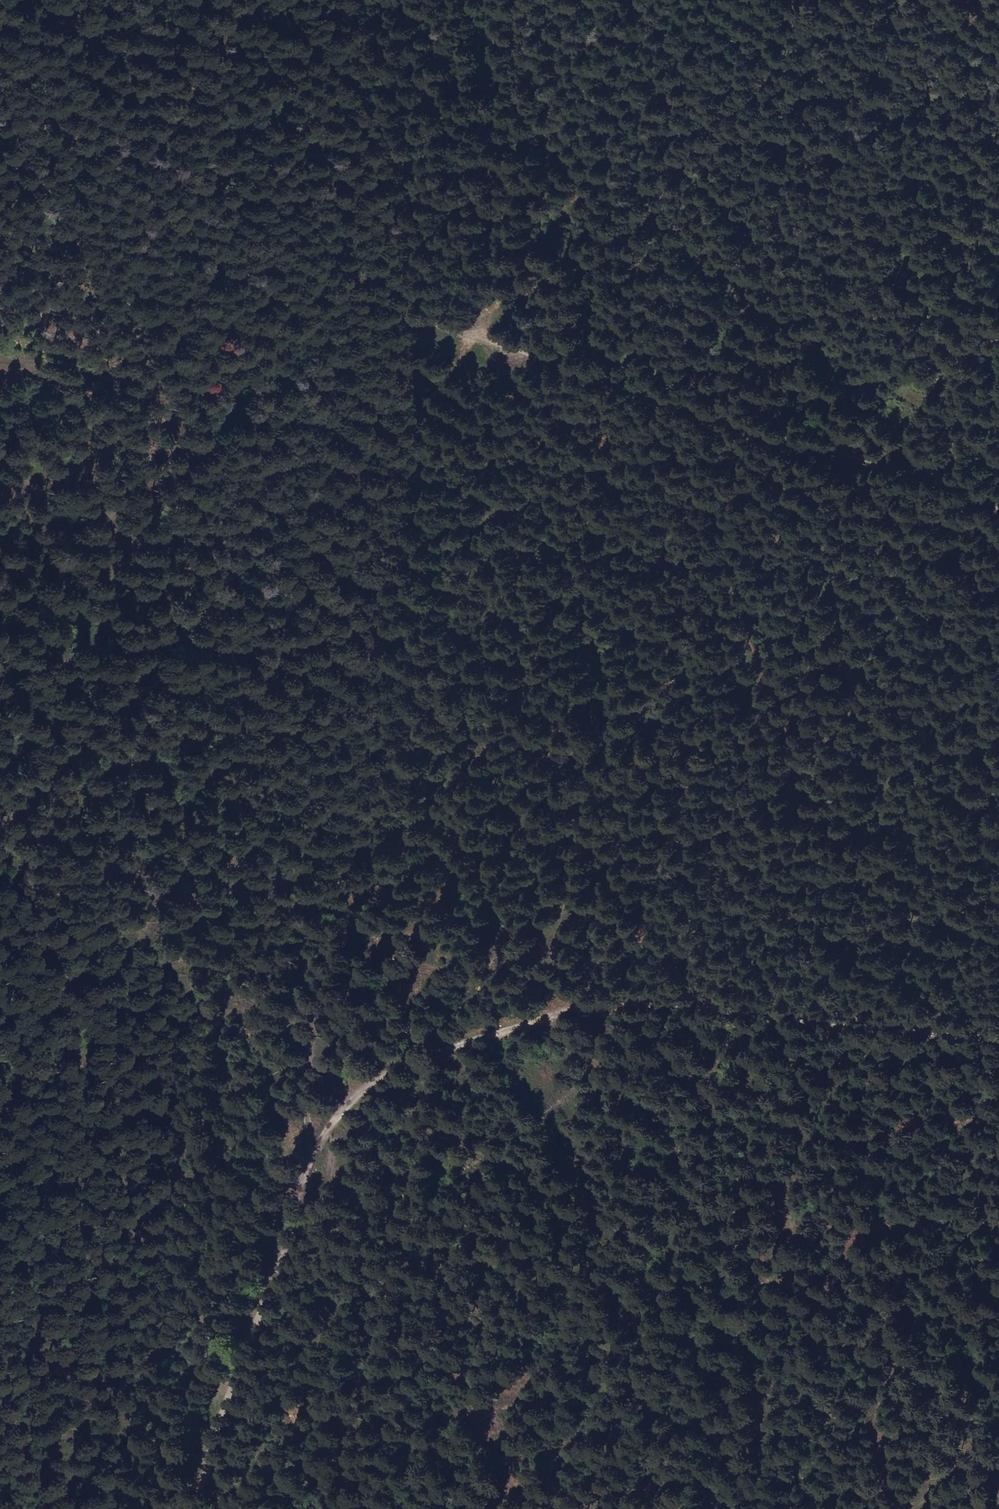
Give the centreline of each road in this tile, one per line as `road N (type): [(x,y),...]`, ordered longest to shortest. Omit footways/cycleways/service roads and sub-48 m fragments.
road 1 (track): [(998,1044),(576,1005),(390,1069),(334,1127),(249,1340),(198,1508)]
road 2 (track): [(0,1105),(54,1172),(173,1258),(230,1404)]

